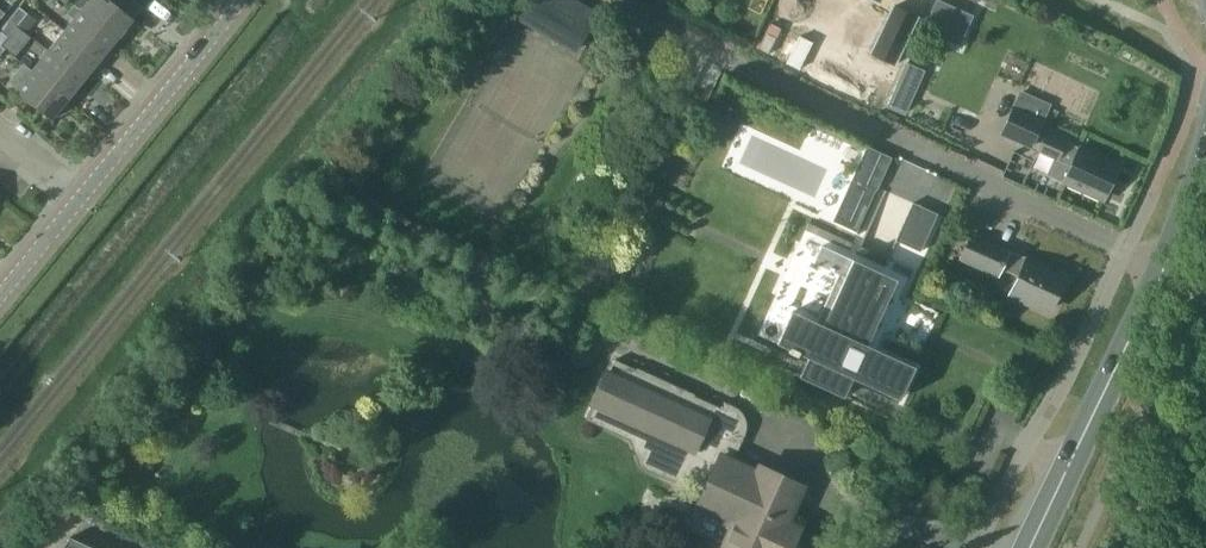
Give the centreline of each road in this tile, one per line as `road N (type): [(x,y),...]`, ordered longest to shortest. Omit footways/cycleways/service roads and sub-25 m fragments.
road 1 (secondary): [(1029,547),(1205,176)]
road 2 (tertiary): [(81,198),(240,0)]
road 3 (tertiary): [(0,295),(81,198)]

